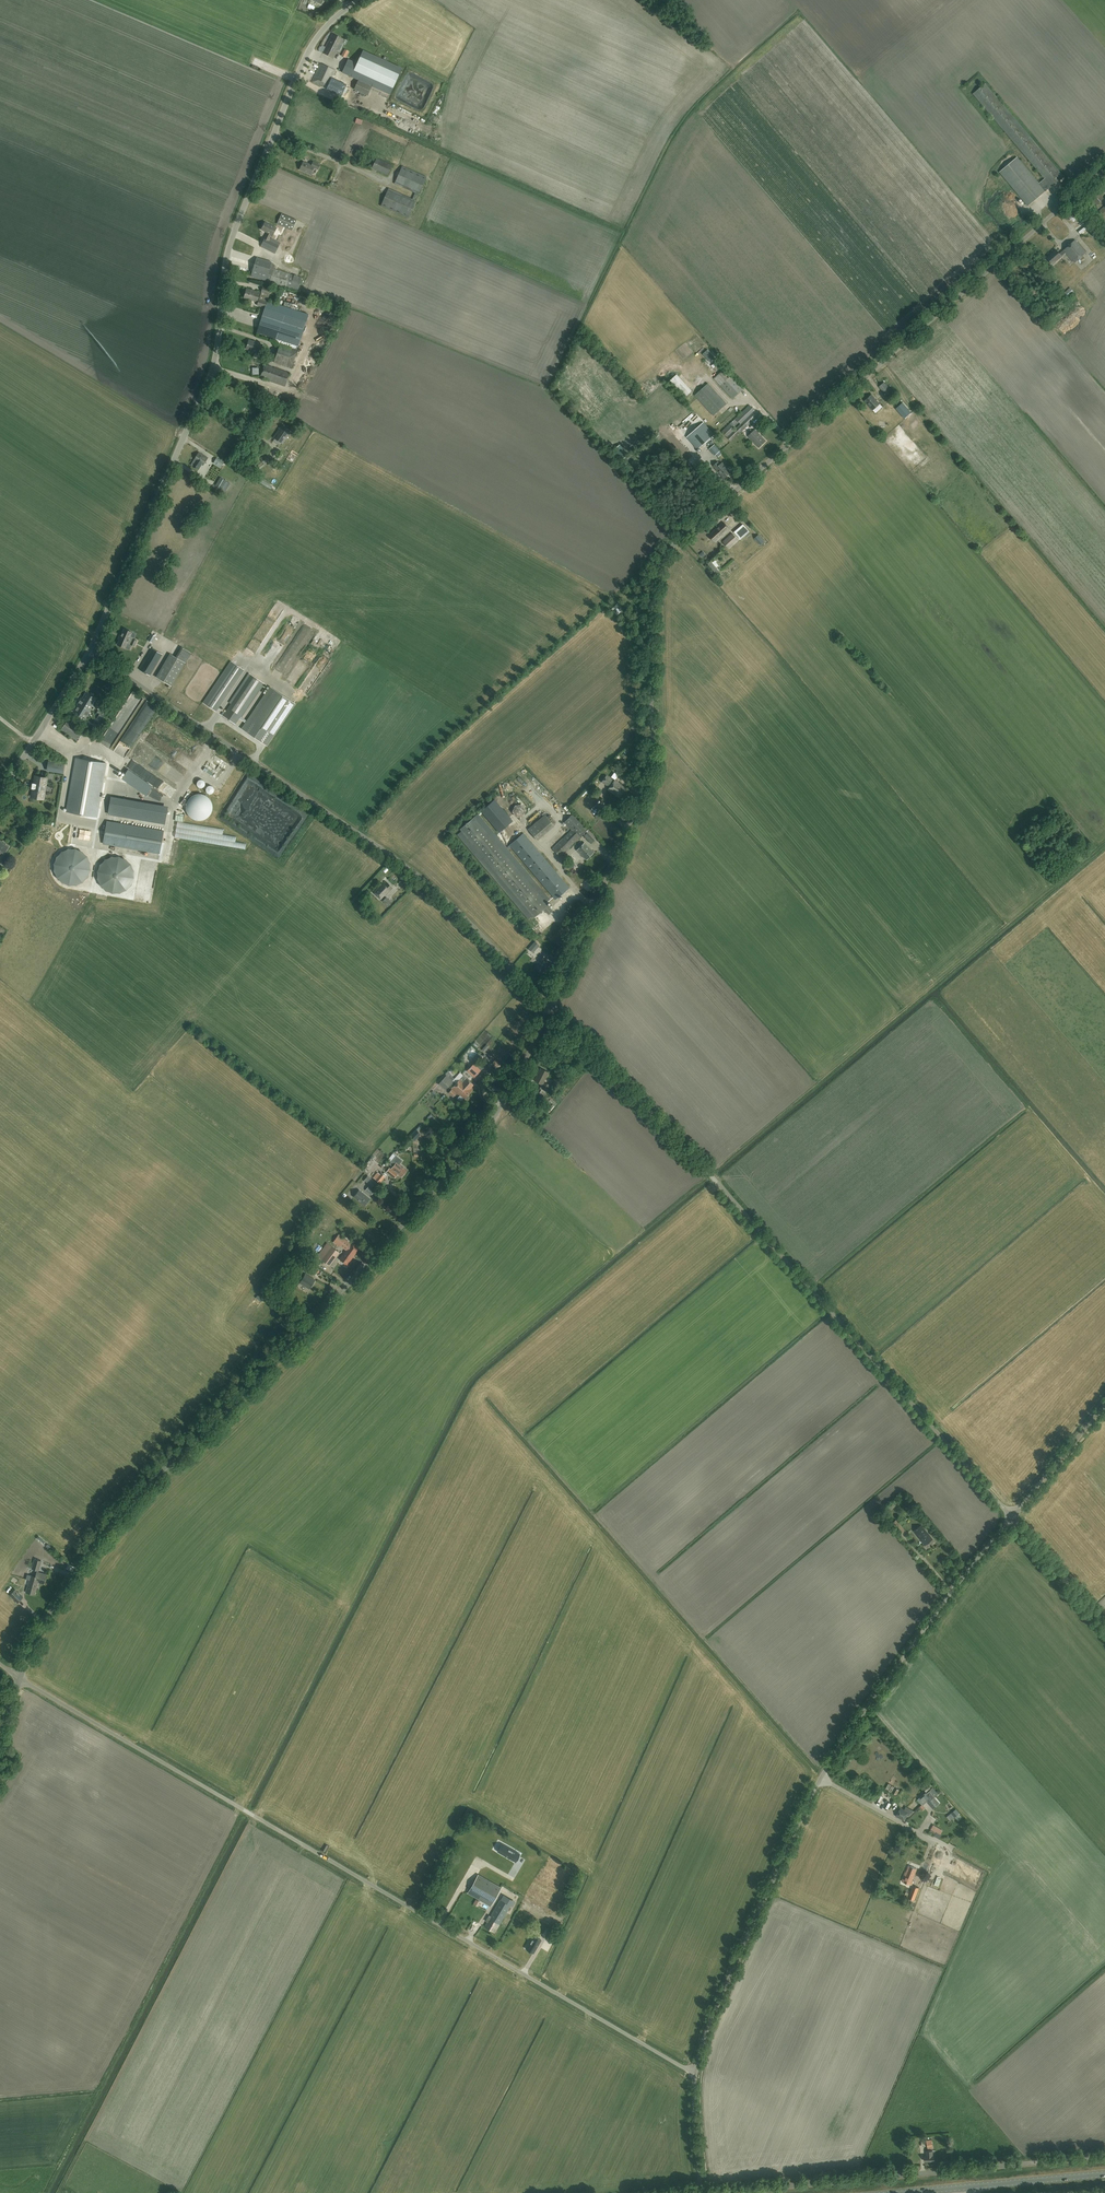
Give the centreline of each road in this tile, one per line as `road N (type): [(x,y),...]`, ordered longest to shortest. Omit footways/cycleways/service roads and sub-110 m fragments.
road 1 (unclassified): [(551,1008),(649,769),(649,617),(675,545),(1104,170)]
road 2 (unclassified): [(19,1678),(63,1588),(120,1511),(454,1166),(509,1094),(551,1008)]
road 3 (unclassified): [(695,2073),(19,1678)]
road 4 (unclassified): [(89,651),(214,366),(229,242),(304,59),(359,0)]
road 5 (unclassified): [(1011,1518),(551,1008)]
road 6 (unclassified): [(695,2073),(705,2034),(810,1795),(1011,1518)]
road 7 (unclassified): [(551,1008),(410,868),(89,651)]
road 8 (unclassified): [(708,2192),(1104,2156)]
road 9 (secondary): [(1104,2174),(904,2192)]
road 10 (unclassified): [(0,793),(89,651)]
road 11 (unclassified): [(1011,1518),(1104,1405)]
road 12 (unclassified): [(1104,1623),(1011,1518)]

